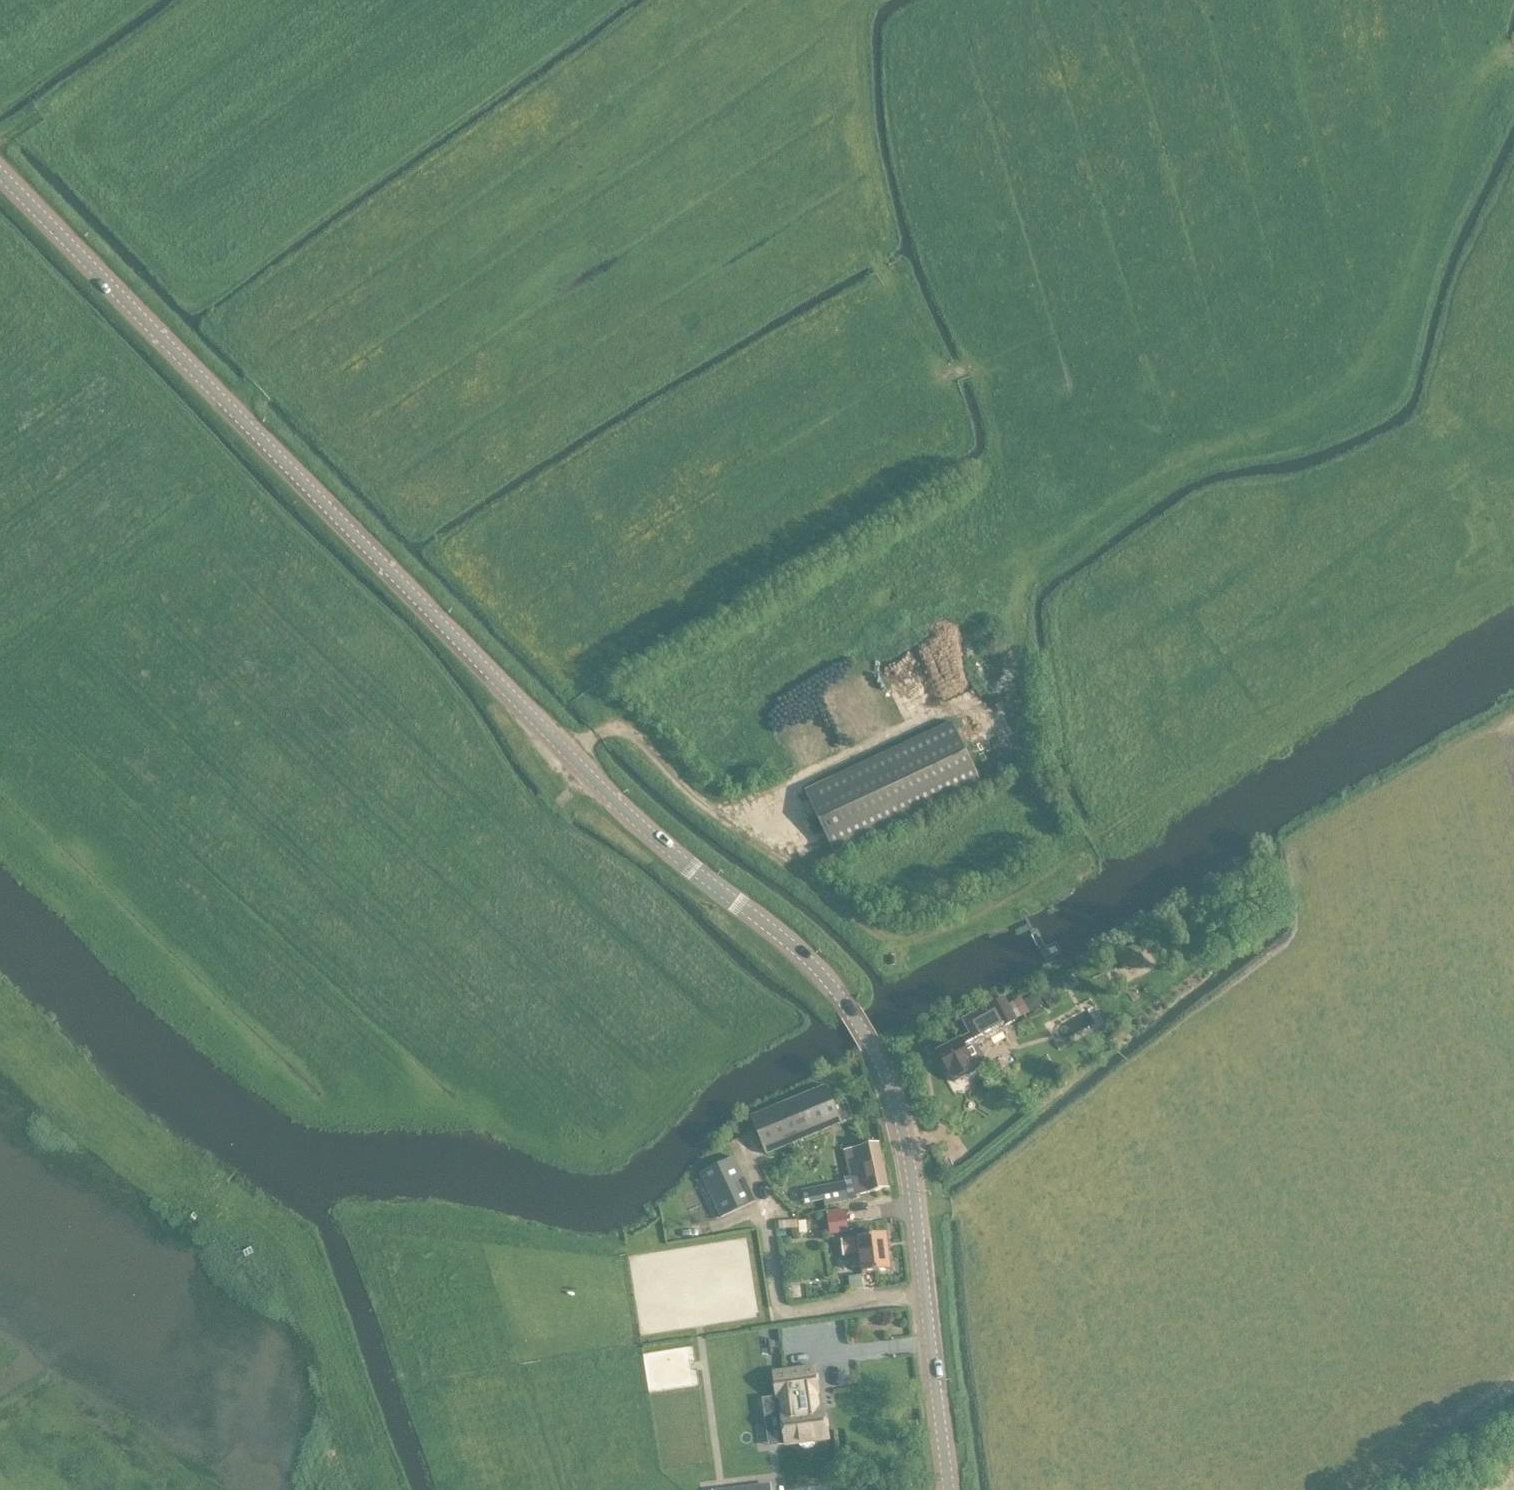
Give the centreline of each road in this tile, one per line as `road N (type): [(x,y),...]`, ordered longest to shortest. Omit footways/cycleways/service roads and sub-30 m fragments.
road 1 (tertiary): [(950,1489),(899,1116),(875,1052),(842,998),(775,931),(637,823),(0,176)]
road 2 (track): [(615,732),(625,729),(722,821),(1010,681),(1023,571),(1180,462),(1392,385),(1488,70),(1513,50)]
road 3 (track): [(615,732),(582,671),(970,360)]
road 4 (track): [(1127,820),(973,920),(890,941),(722,821)]
road 5 (track): [(203,0),(42,117),(0,138)]

